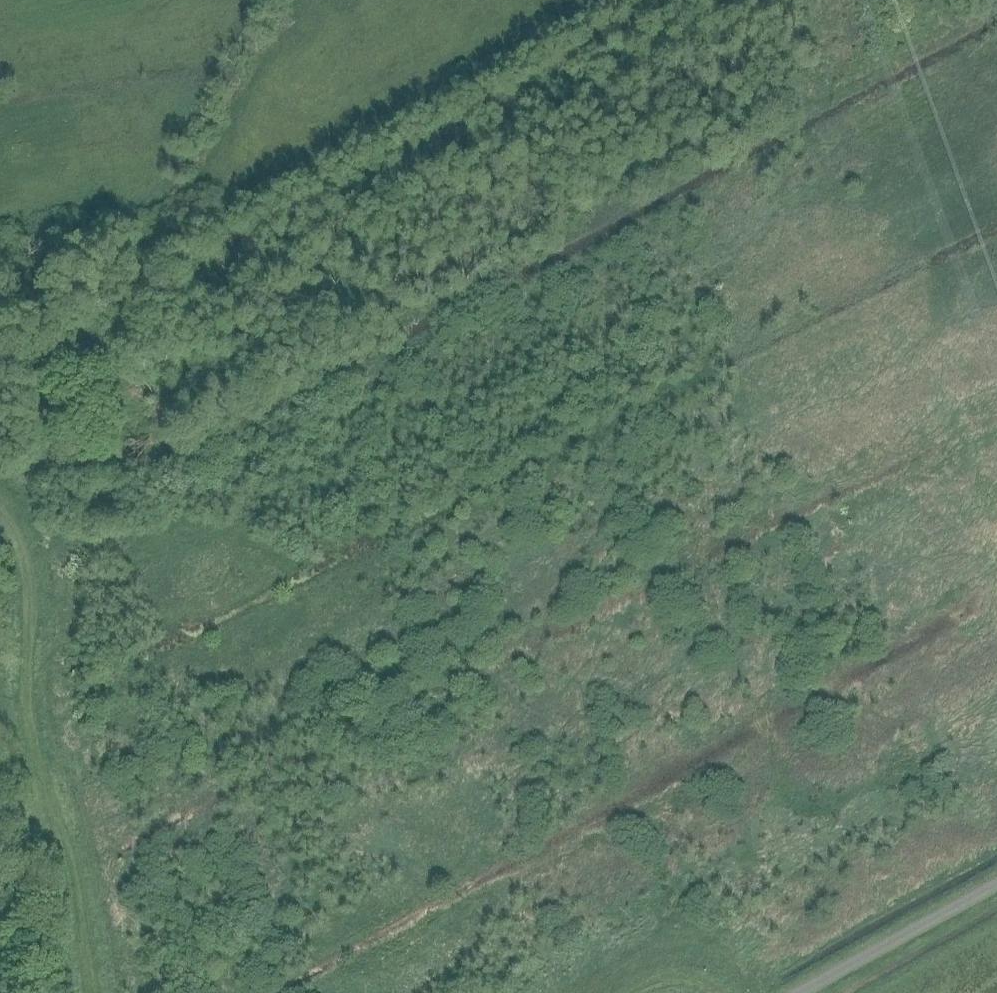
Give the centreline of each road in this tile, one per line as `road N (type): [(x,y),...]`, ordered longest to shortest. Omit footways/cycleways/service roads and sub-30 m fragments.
road 1 (track): [(88,992),(31,692),(22,556),(0,508)]
road 2 (unclassified): [(796,992),(996,882)]

